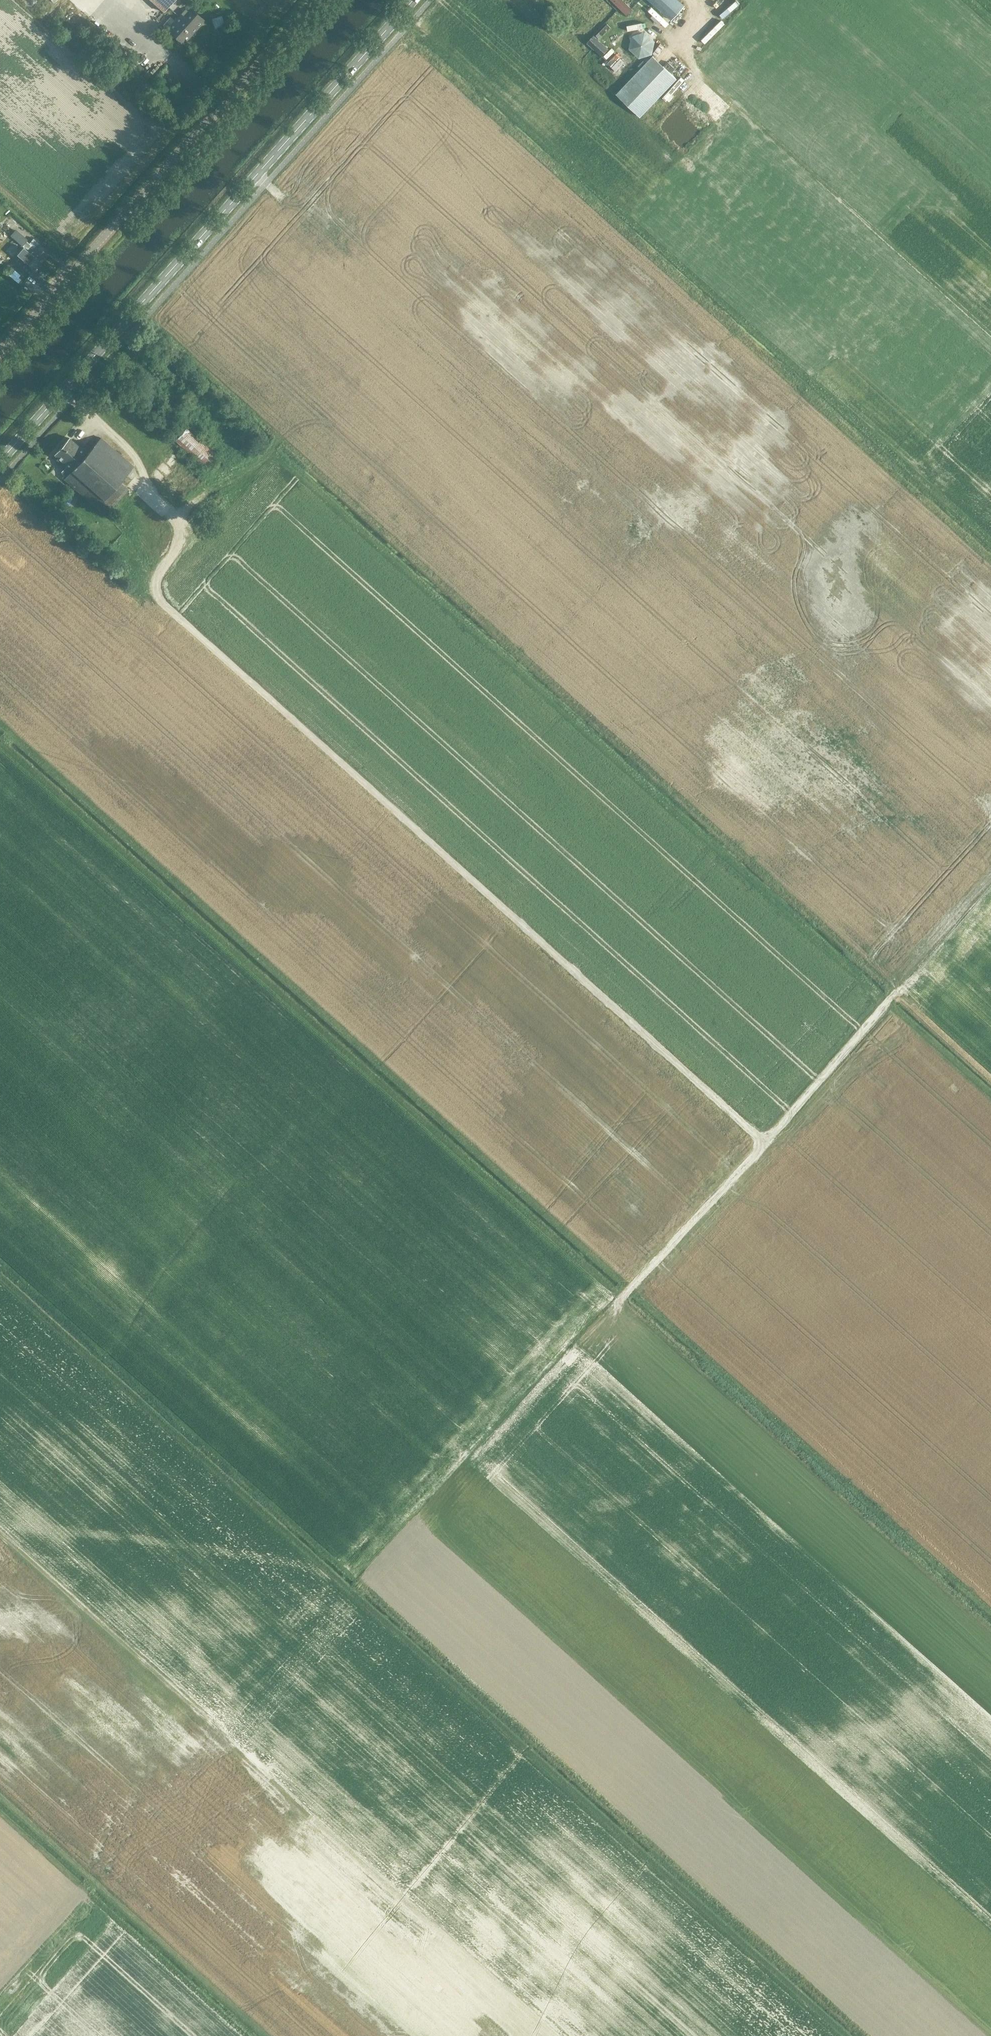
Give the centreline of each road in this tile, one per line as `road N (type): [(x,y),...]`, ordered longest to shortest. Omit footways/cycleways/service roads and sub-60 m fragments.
road 1 (secondary): [(0,464),(415,0)]
road 2 (tertiary): [(0,357),(319,0)]

